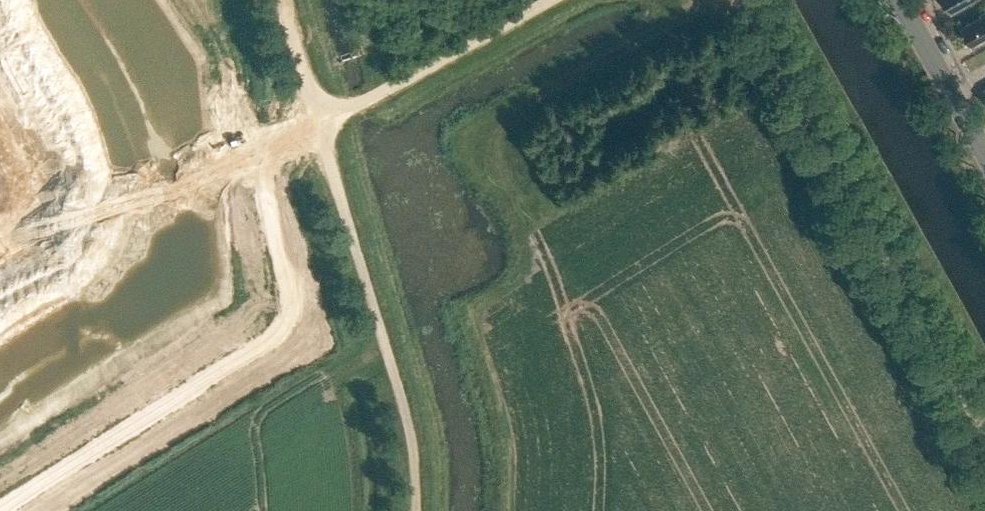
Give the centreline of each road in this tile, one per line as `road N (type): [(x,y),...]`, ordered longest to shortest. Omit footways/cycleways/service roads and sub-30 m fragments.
road 1 (track): [(550,0),(342,114),(323,142),(412,442),(415,510)]
road 2 (unclassified): [(984,428),(743,0)]
road 3 (secondary): [(984,151),(902,0)]

